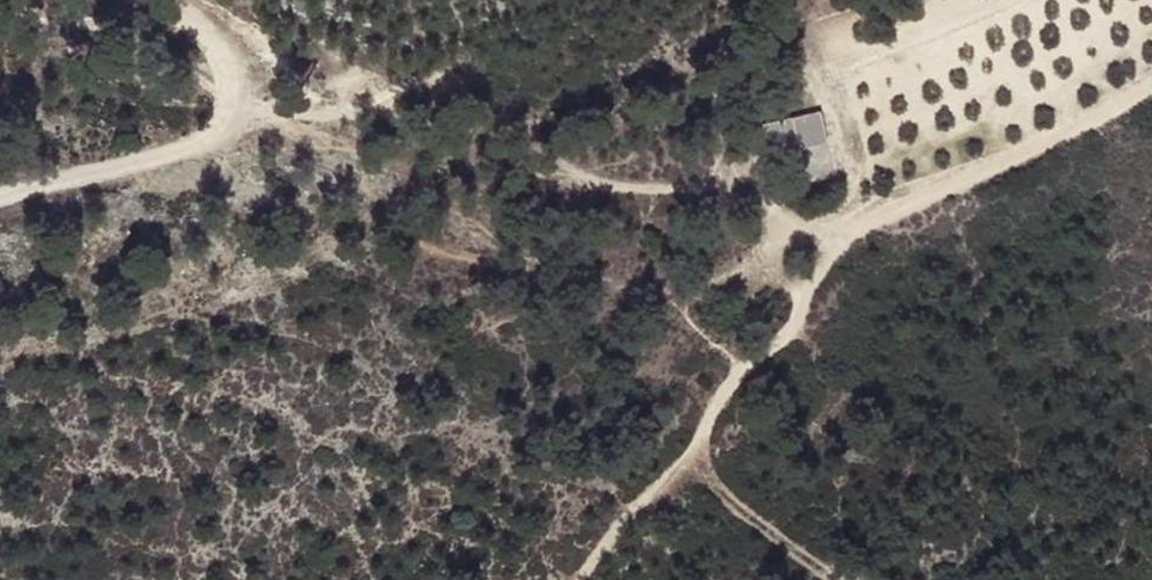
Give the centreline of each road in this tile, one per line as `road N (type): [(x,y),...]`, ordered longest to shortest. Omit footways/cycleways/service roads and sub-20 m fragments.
road 1 (track): [(580,579),(848,233),(1151,89)]
road 2 (track): [(241,93),(330,116),(371,103),(414,121),(467,122),(626,187),(747,183),(792,235),(848,233)]
road 3 (track): [(0,199),(218,140),(241,93),(216,40),(154,0)]
road 4 (track): [(677,455),(838,579)]

